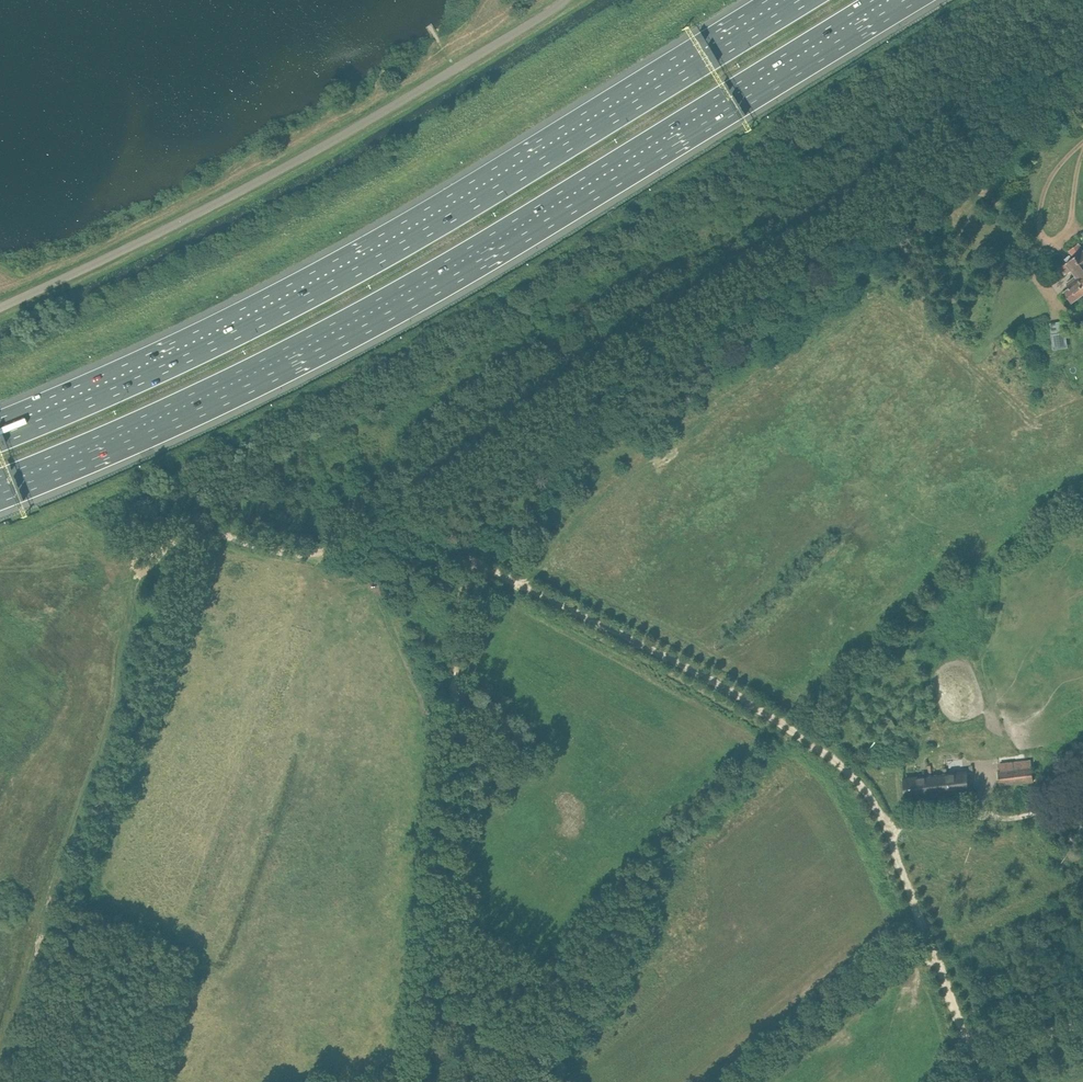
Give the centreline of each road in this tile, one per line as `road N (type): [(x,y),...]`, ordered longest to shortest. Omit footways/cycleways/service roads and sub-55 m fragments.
road 1 (motorway): [(0,487),(197,405),(378,312),(888,0)]
road 2 (motorway): [(791,0),(335,274),(0,431)]
road 3 (unclassified): [(0,307),(327,144),(564,0)]
road 4 (track): [(886,827),(873,796),(818,749),(717,687),(460,555)]
road 5 (track): [(460,555),(389,527),(315,552),(201,536),(155,548)]
road 6 (track): [(974,1072),(886,827)]
road 7 (track): [(736,1081),(925,932)]
road 8 (track): [(886,827),(925,814),(1041,812),(1082,773)]
road 9 (track): [(974,1072),(1051,1028),(1082,1019)]

